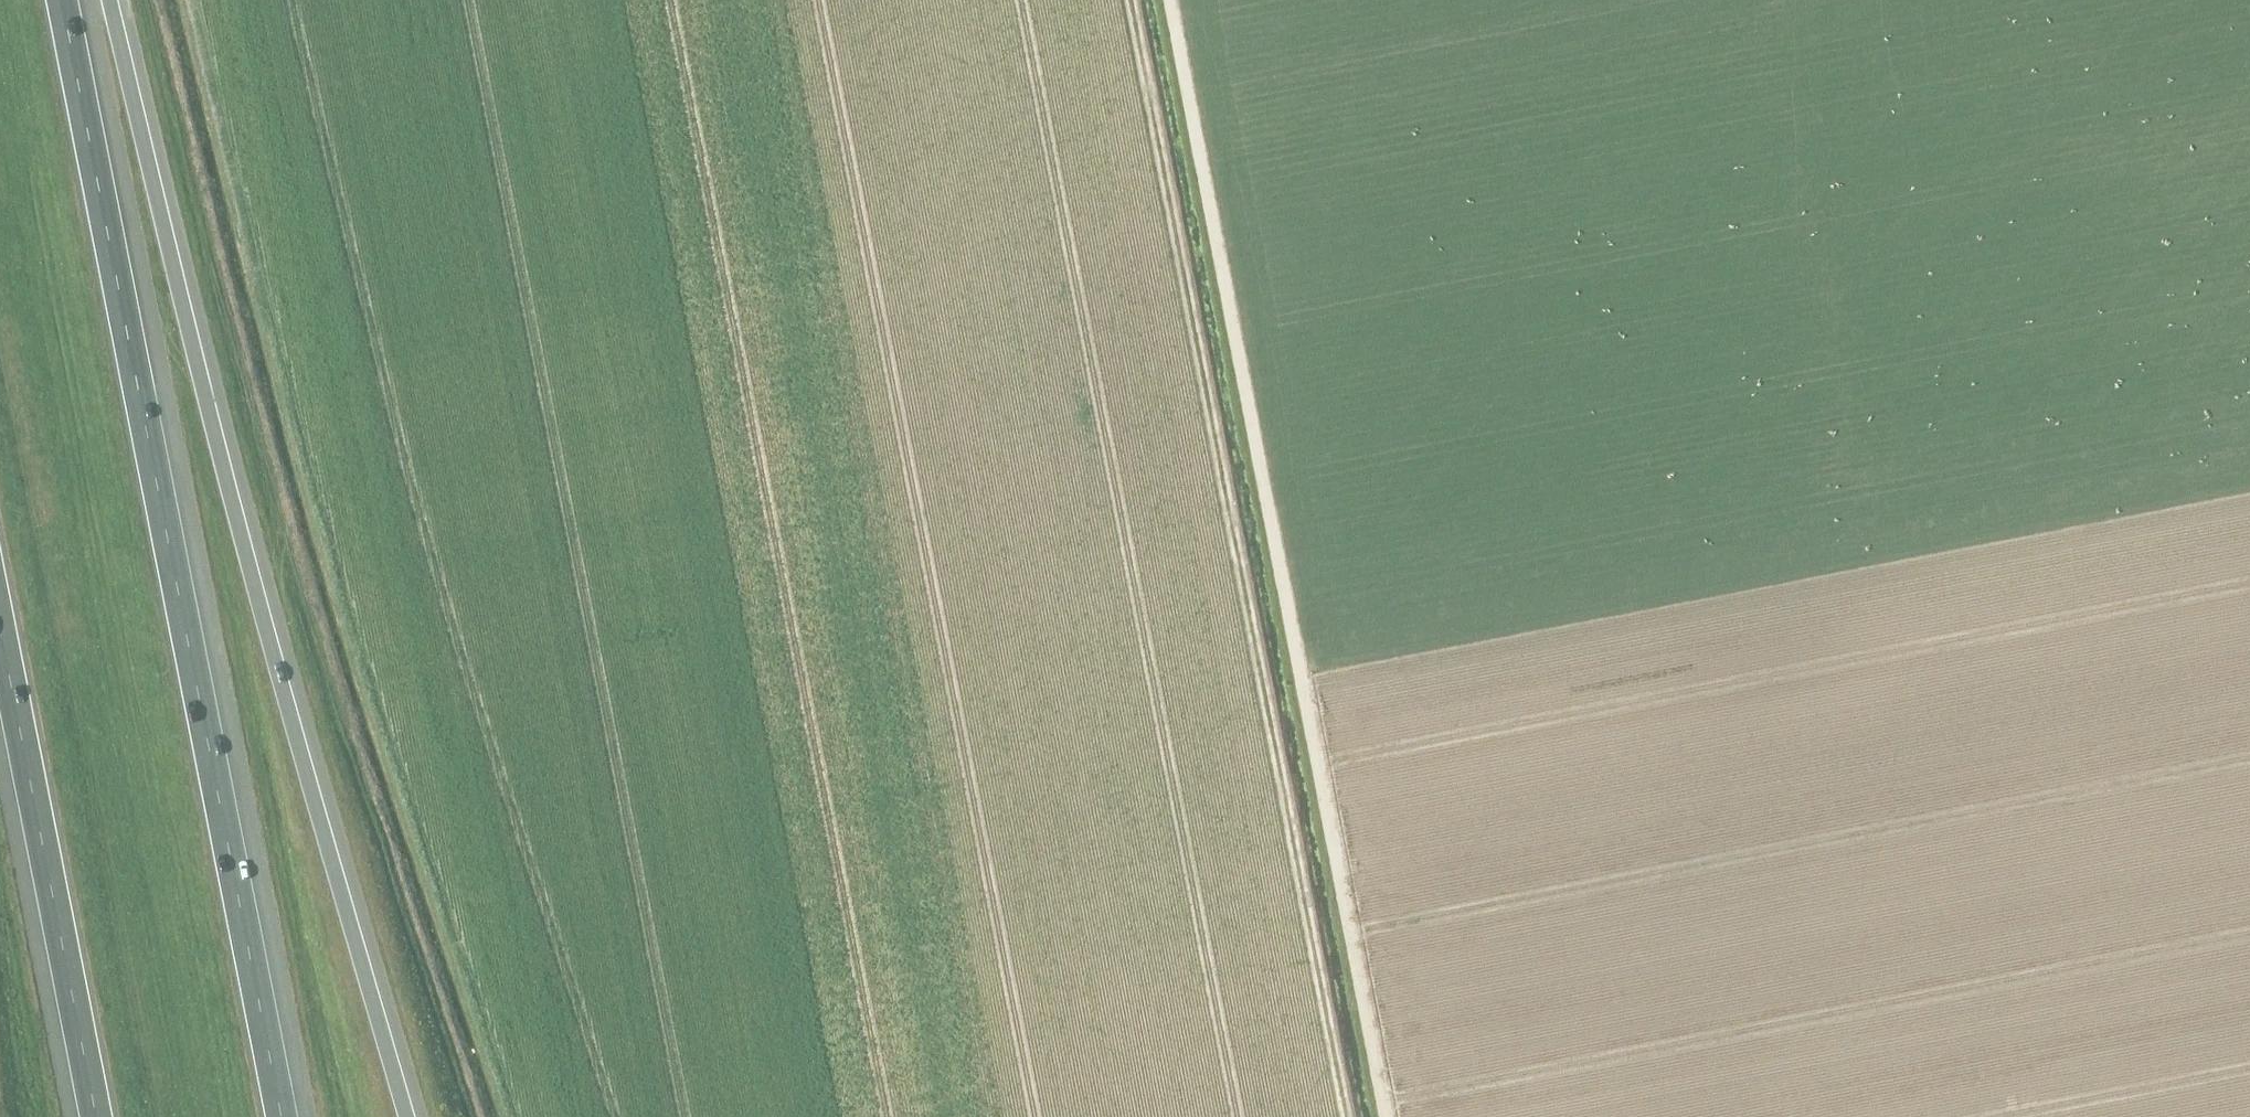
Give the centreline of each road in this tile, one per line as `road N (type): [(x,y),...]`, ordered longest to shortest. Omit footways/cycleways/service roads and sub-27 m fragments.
road 1 (motorway): [(407,1116),(248,569),(109,0)]
road 2 (motorway): [(282,1116),(63,0)]
road 3 (track): [(1343,1116),(1129,0)]
road 4 (motorway): [(0,628),(96,1116)]

